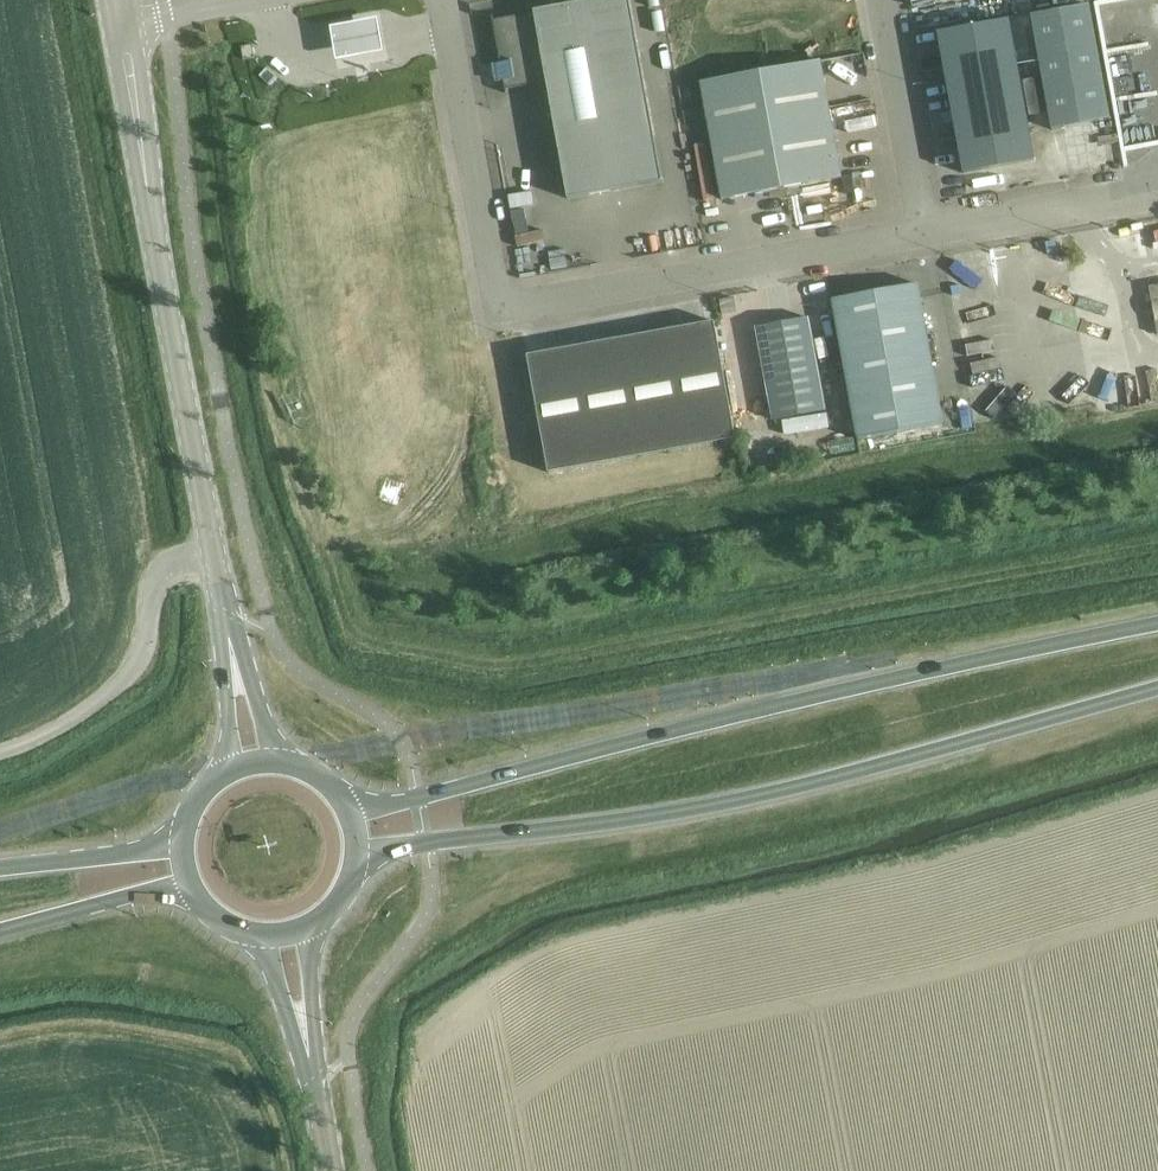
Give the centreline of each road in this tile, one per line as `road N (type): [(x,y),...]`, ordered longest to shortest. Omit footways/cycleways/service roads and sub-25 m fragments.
road 1 (trunk): [(1157,622),(417,799),(343,800)]
road 2 (trunk): [(356,862),(425,842),(705,808),(1157,689)]
road 3 (unclassified): [(440,0),(506,314),(931,236)]
road 4 (tertiary): [(212,547),(118,10)]
road 5 (unclassified): [(212,547),(156,574),(143,653),(116,688),(81,715),(0,752)]
road 6 (unclassified): [(931,236),(885,0)]
road 7 (unclassified): [(931,236),(1157,192)]
road 8 (trunk): [(0,932),(192,887)]
road 9 (trunk): [(183,838),(0,870)]
road 10 (tertiary): [(224,612),(226,772)]
road 11 (secondary): [(256,933),(314,1079)]
road 12 (tertiary): [(271,761),(224,612)]
road 13 (secondary): [(314,1079),(305,927)]

